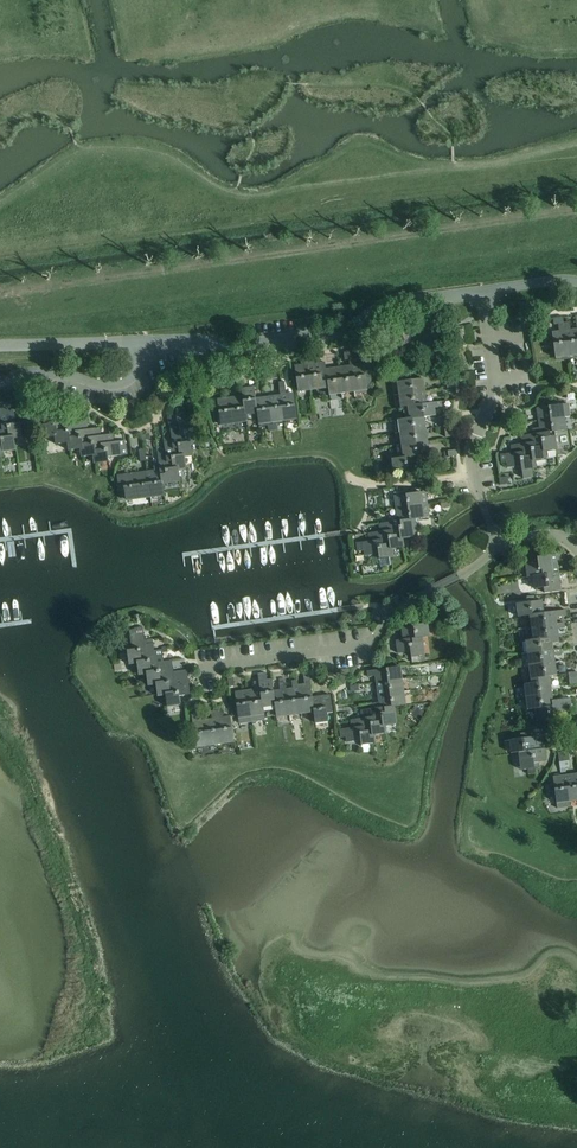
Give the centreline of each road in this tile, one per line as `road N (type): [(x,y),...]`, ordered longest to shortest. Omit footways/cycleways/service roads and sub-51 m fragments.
road 1 (residential): [(203,667),(371,644),(396,607),(500,547)]
road 2 (residential): [(143,341),(240,345),(325,335),(386,305),(418,300)]
road 3 (residential): [(0,382),(59,375),(121,383),(136,374),(143,341)]
road 4 (residential): [(0,345),(143,341)]
road 5 (residential): [(347,476),(384,483),(474,472)]

